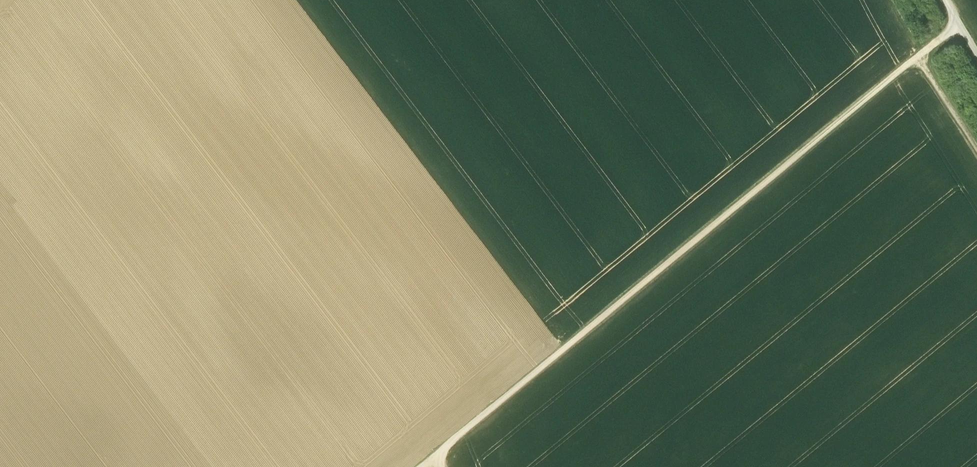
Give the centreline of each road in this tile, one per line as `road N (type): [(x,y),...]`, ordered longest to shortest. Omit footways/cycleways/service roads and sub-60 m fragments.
road 1 (track): [(434,457),(960,25)]

